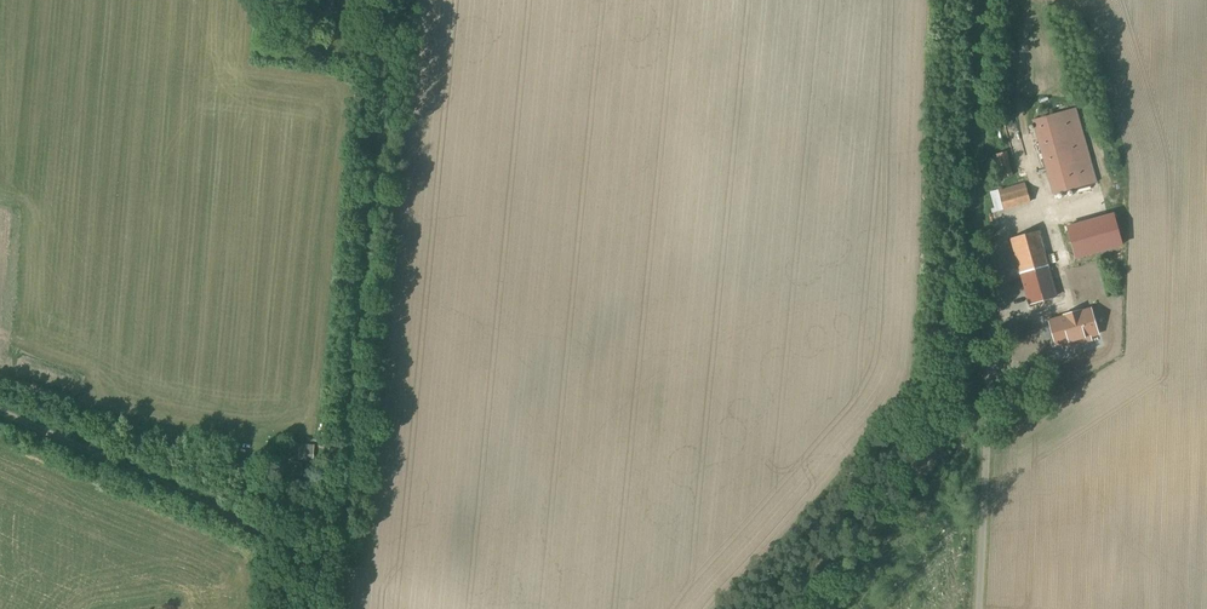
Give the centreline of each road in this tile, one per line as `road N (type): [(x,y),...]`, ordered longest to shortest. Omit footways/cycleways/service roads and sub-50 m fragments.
road 1 (unclassified): [(411,0),(334,608)]
road 2 (track): [(340,557),(0,402)]

